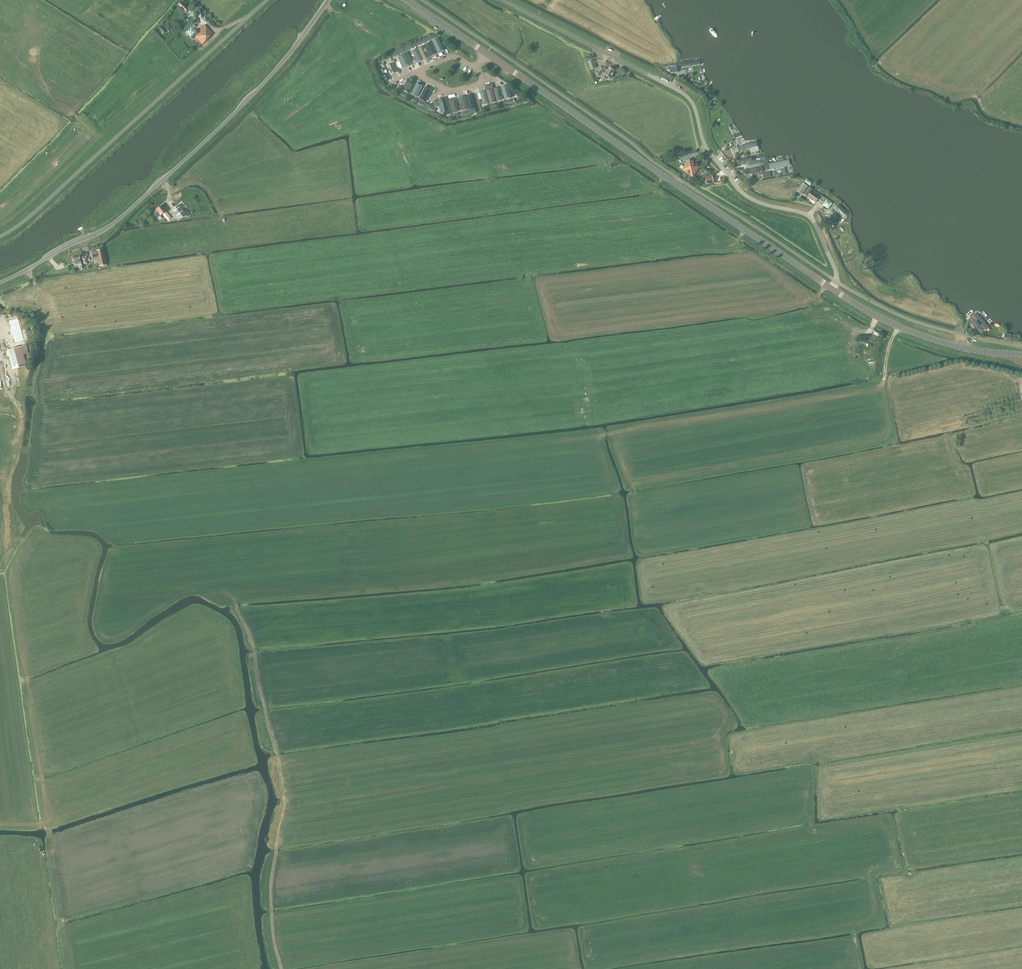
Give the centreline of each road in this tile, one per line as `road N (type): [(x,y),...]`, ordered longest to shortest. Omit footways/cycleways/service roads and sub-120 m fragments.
road 1 (residential): [(834,290),(837,271),(813,220),(742,193),(706,148),(686,96),(502,0)]
road 2 (track): [(579,507),(618,499),(602,440),(612,430),(883,383),(898,327)]
road 3 (unclassified): [(0,283),(128,213),(279,67),(331,0)]
road 4 (tertiary): [(834,290),(487,54)]
road 5 (track): [(234,603),(252,643),(285,803),(271,894),(281,968)]
road 6 (unclassified): [(0,237),(267,0)]
road 7 (tertiary): [(1021,355),(933,340),(834,290)]
road 8 (track): [(603,439),(412,454)]

